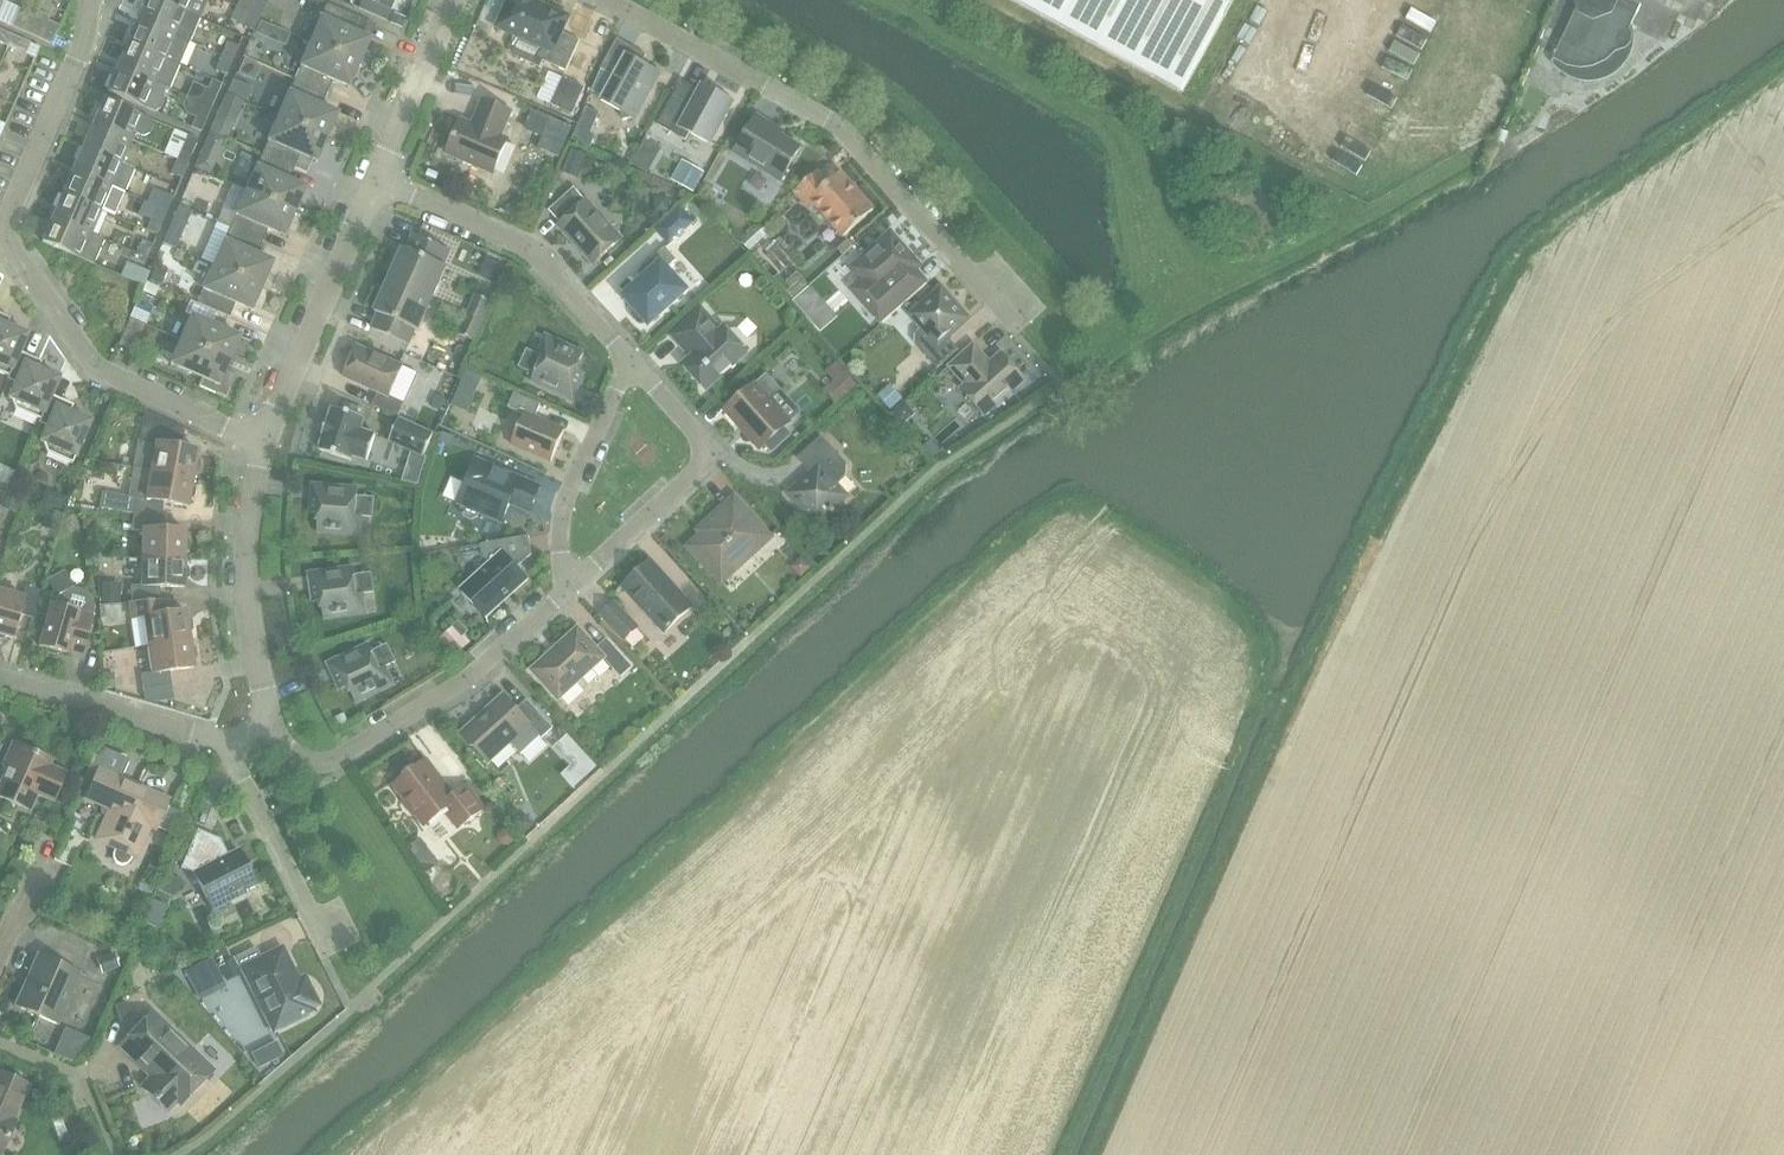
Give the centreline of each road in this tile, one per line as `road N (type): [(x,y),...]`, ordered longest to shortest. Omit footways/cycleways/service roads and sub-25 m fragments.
road 1 (residential): [(264,442),(99,368),(10,251),(4,230),(77,63),(89,0)]
road 2 (residential): [(1012,321),(841,127),(608,0)]
road 3 (residential): [(272,727),(298,754),(326,759),(355,749),(468,678),(567,588)]
road 4 (residential): [(627,360),(530,246),(374,184)]
road 5 (residential): [(567,588),(697,469),(701,448),(692,430),(627,360)]
road 6 (residential): [(272,727),(248,566),(264,442)]
road 7 (residential): [(264,442),(374,184)]
road 8 (residential): [(242,742),(0,677)]
road 9 (residential): [(567,588),(560,545),(567,495),(627,360)]
road 10 (residential): [(320,942),(246,788),(242,742)]
road 11 (residential): [(374,184),(455,0)]

